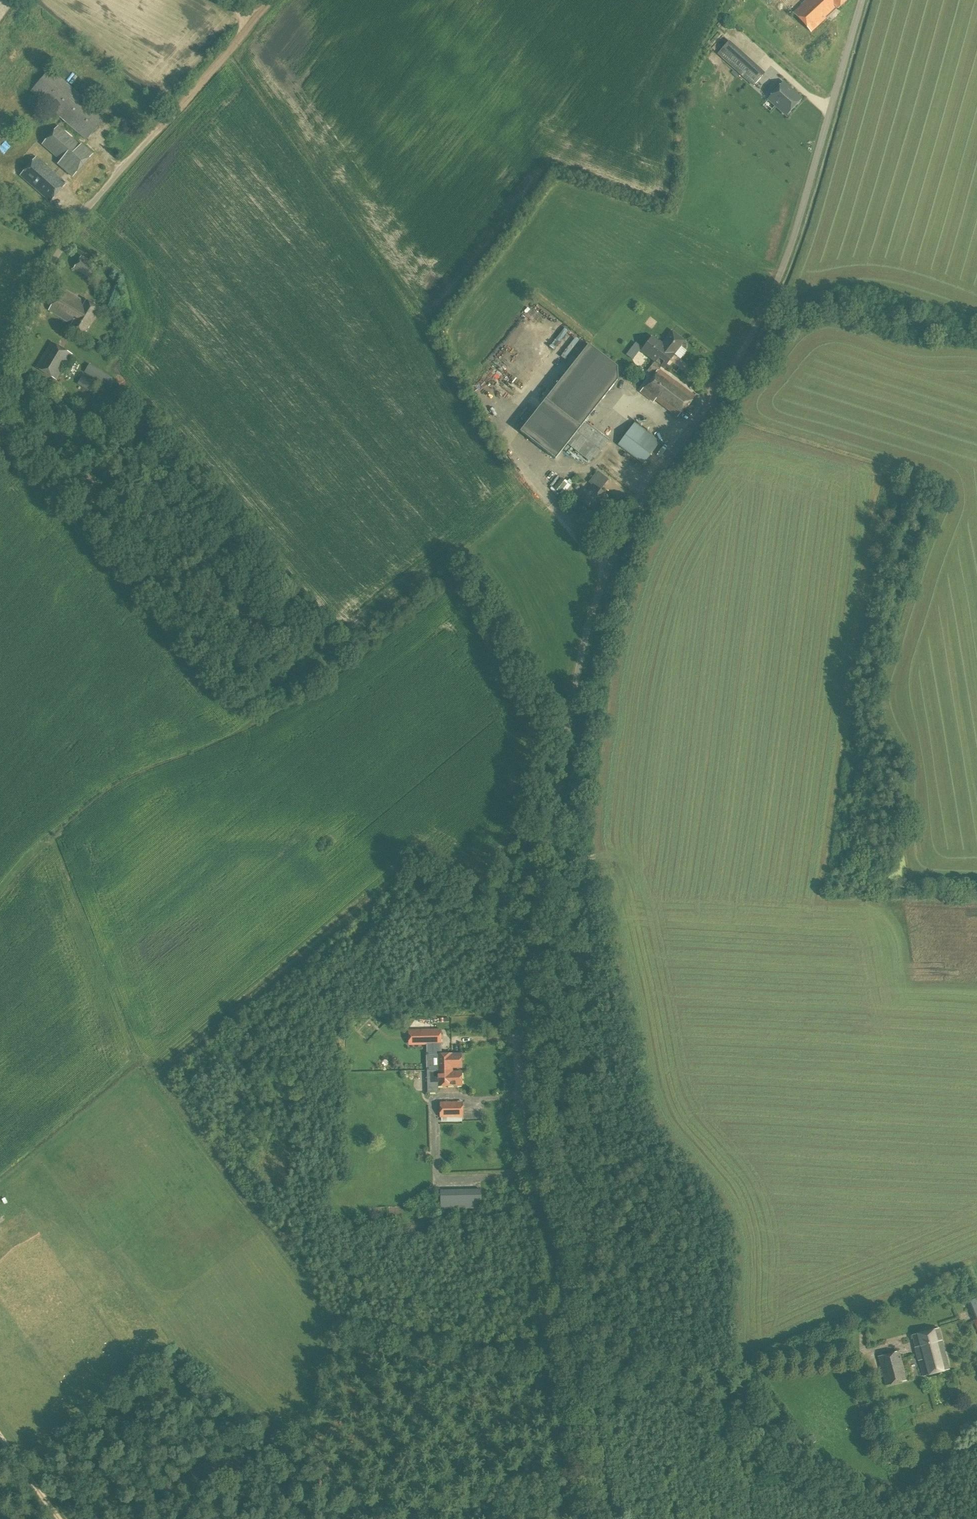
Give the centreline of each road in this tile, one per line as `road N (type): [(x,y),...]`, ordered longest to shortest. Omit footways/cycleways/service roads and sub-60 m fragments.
road 1 (unclassified): [(596,1518),(520,1091),(518,1037),(546,858),(600,598),(649,499),(720,401),(771,304),(862,0)]
road 2 (track): [(576,1407),(633,1377),(667,1369),(755,1370),(811,1447),(976,1518)]
road 3 (unclassified): [(0,410),(36,299),(66,242),(164,125)]
road 4 (track): [(713,411),(920,477)]
road 5 (track): [(164,125),(255,18)]

